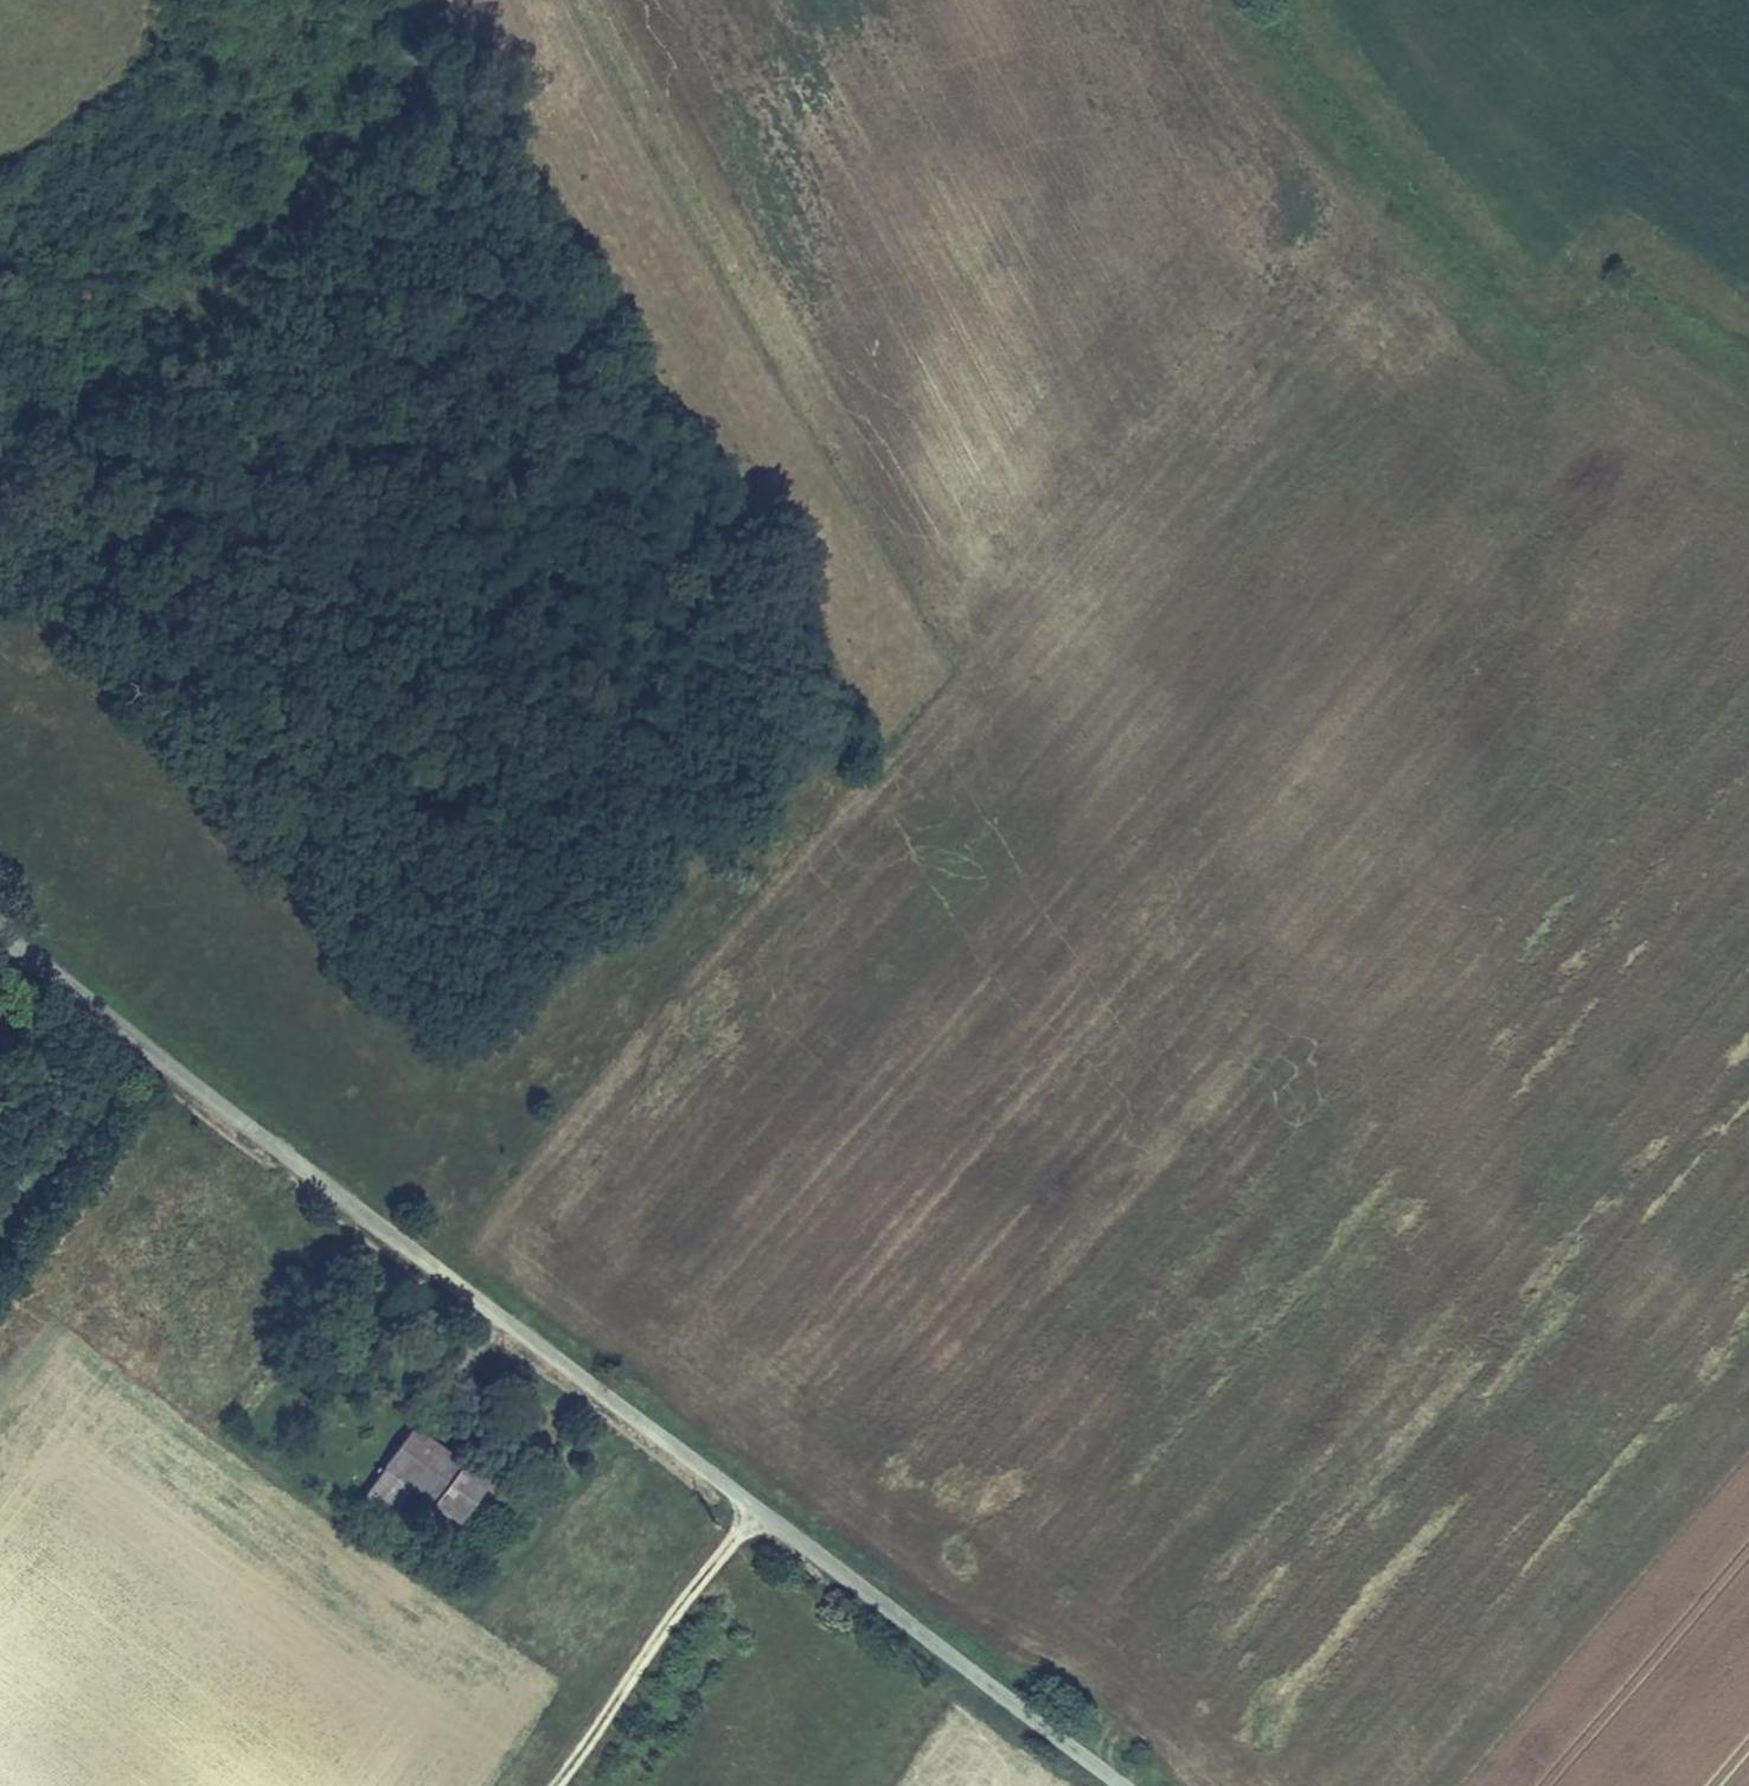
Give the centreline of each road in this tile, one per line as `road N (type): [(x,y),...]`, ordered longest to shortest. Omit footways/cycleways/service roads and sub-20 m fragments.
road 1 (unclassified): [(0,942),(349,1193),(1135,1785)]

